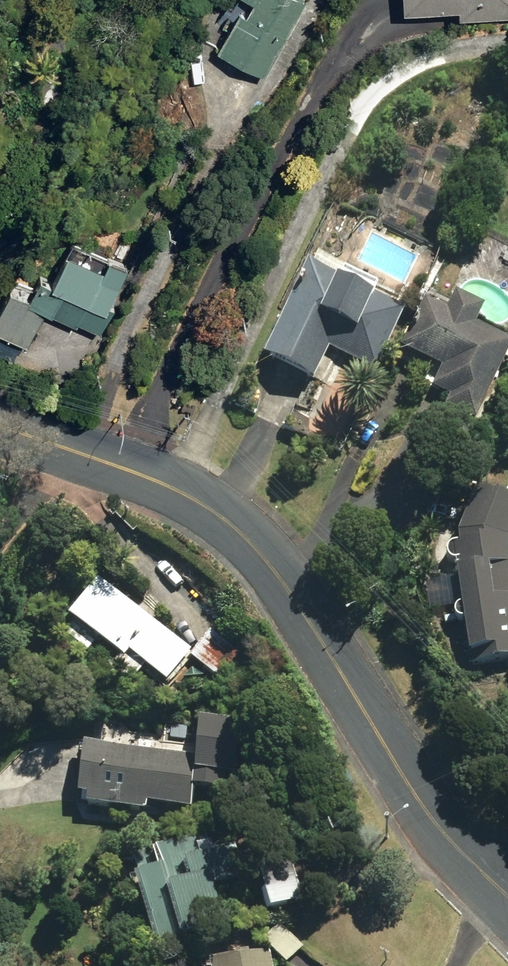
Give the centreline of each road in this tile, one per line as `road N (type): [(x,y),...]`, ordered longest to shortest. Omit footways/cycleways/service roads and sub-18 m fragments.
road 1 (secondary): [(0,425),(169,487),(233,531),(291,596),(449,836),(507,896)]

